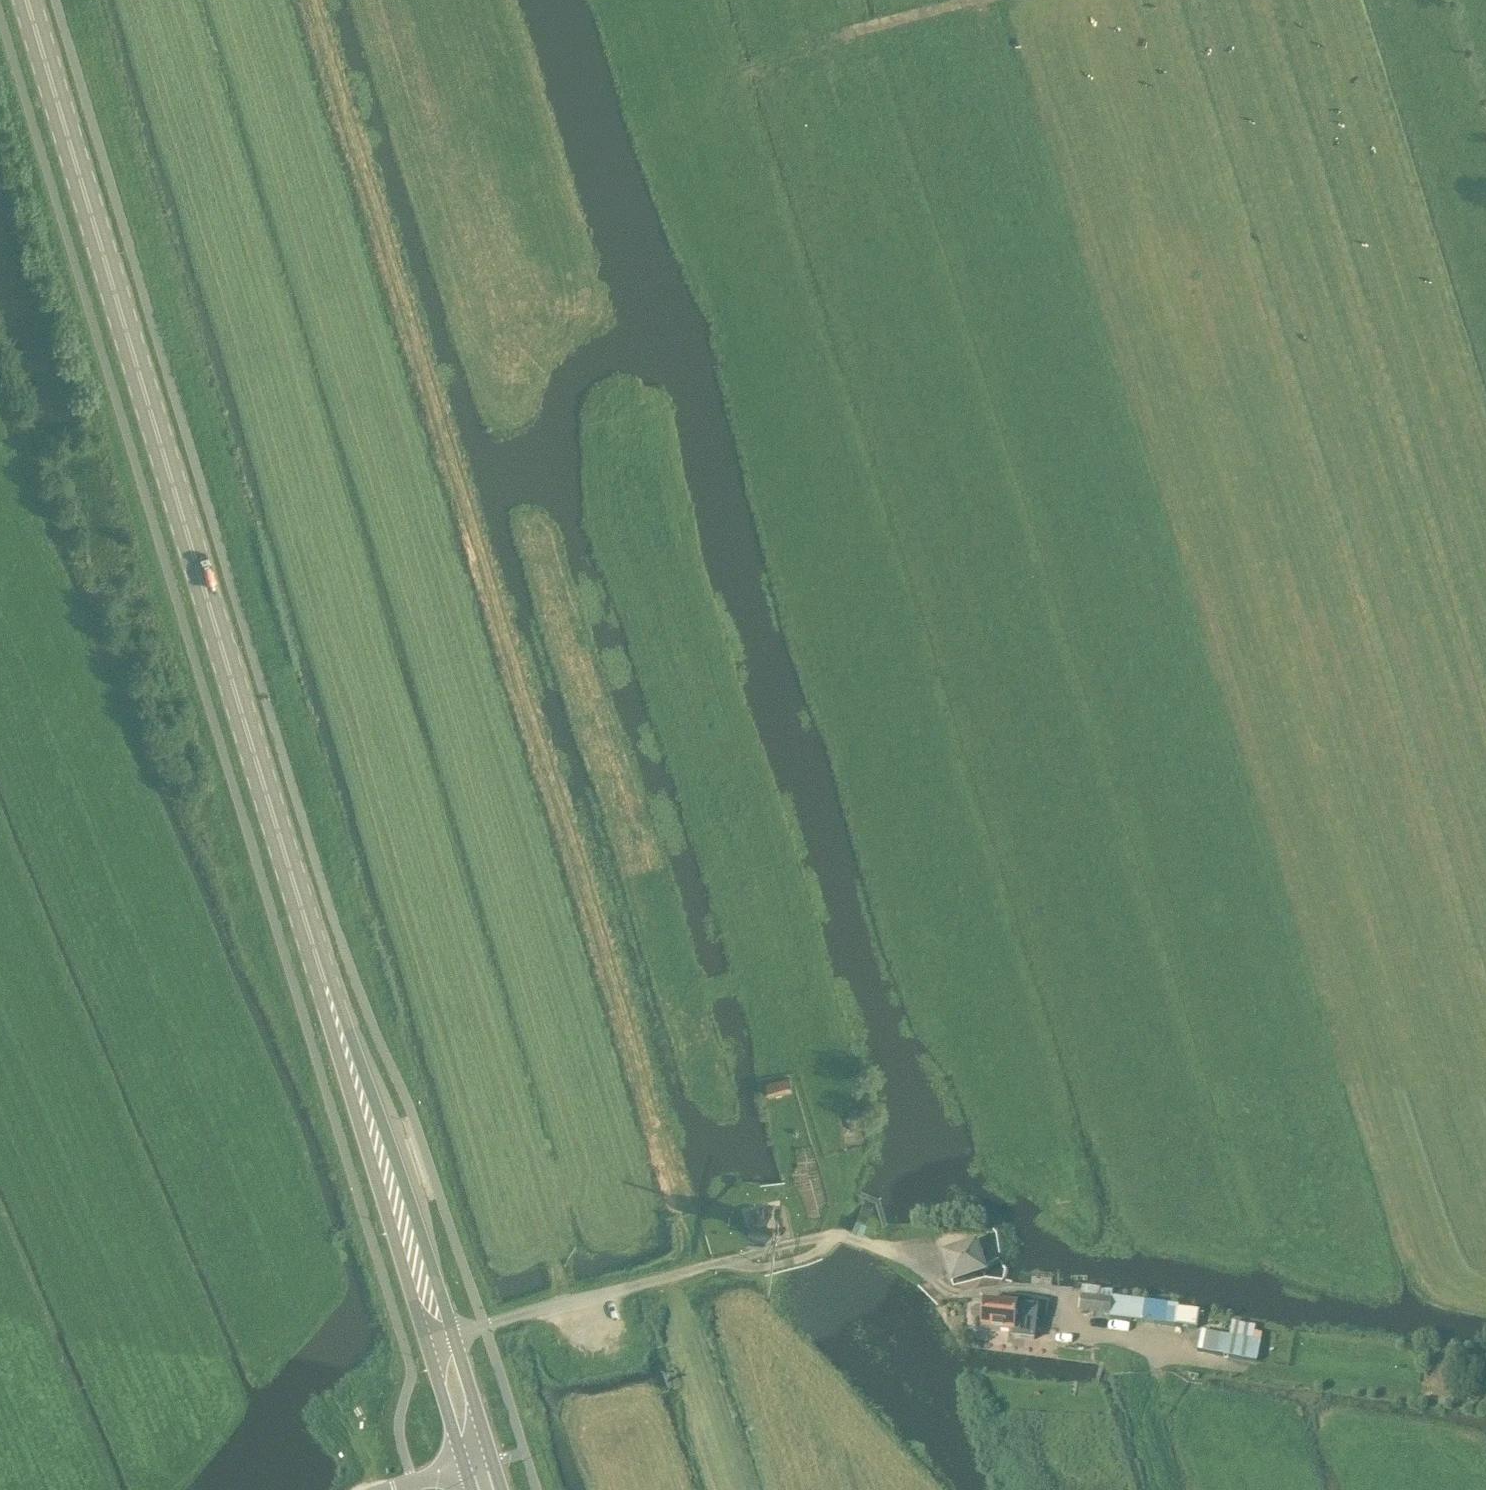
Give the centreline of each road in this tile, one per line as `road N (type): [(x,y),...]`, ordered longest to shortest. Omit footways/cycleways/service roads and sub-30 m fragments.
road 1 (primary): [(433,1339),(28,0)]
road 2 (track): [(1168,1340),(1077,1320),(1047,1293),(958,1294),(894,1254),(847,1238),(692,1270)]
road 3 (unclassified): [(433,1339),(692,1270)]
road 4 (primary): [(474,1469),(433,1339)]
road 5 (track): [(852,32),(970,0)]

